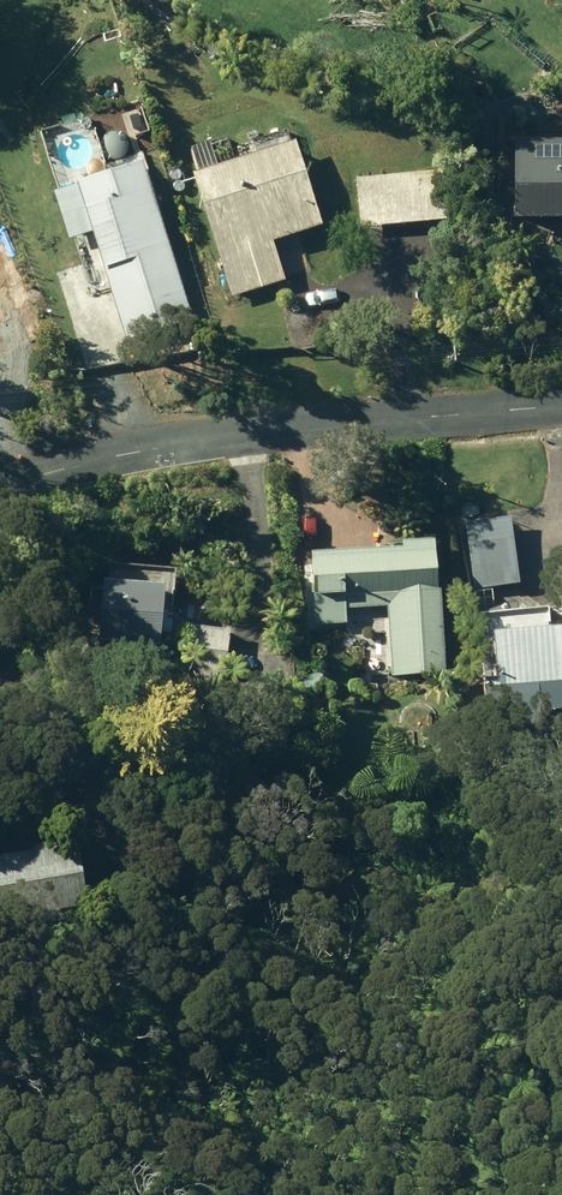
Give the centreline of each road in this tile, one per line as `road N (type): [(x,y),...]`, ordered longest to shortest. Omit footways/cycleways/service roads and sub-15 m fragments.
road 1 (residential): [(561,410),(156,441),(0,471)]

